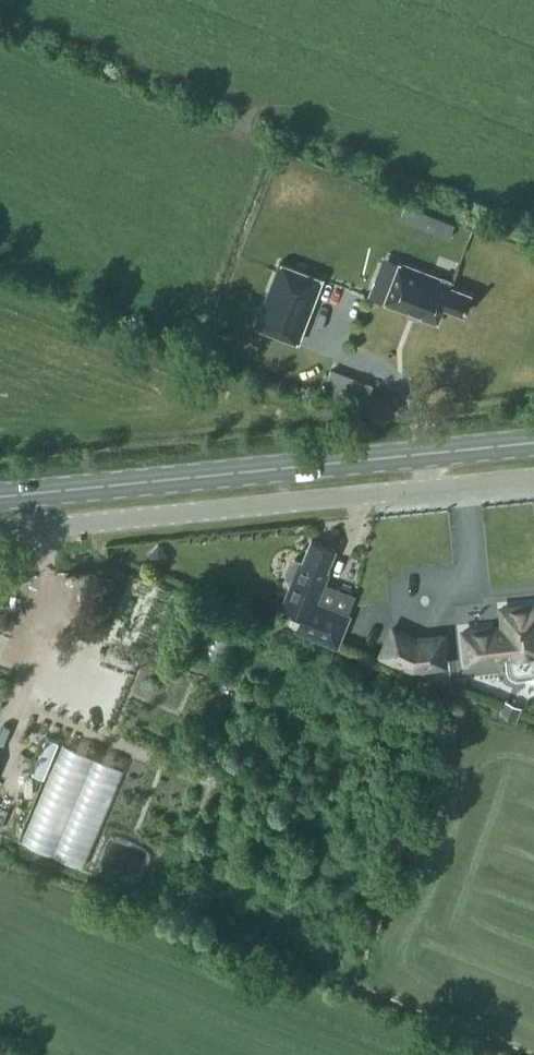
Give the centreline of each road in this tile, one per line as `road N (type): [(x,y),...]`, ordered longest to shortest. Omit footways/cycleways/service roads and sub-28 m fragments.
road 1 (unclassified): [(0,534),(432,491)]
road 2 (primary): [(0,500),(428,453)]

